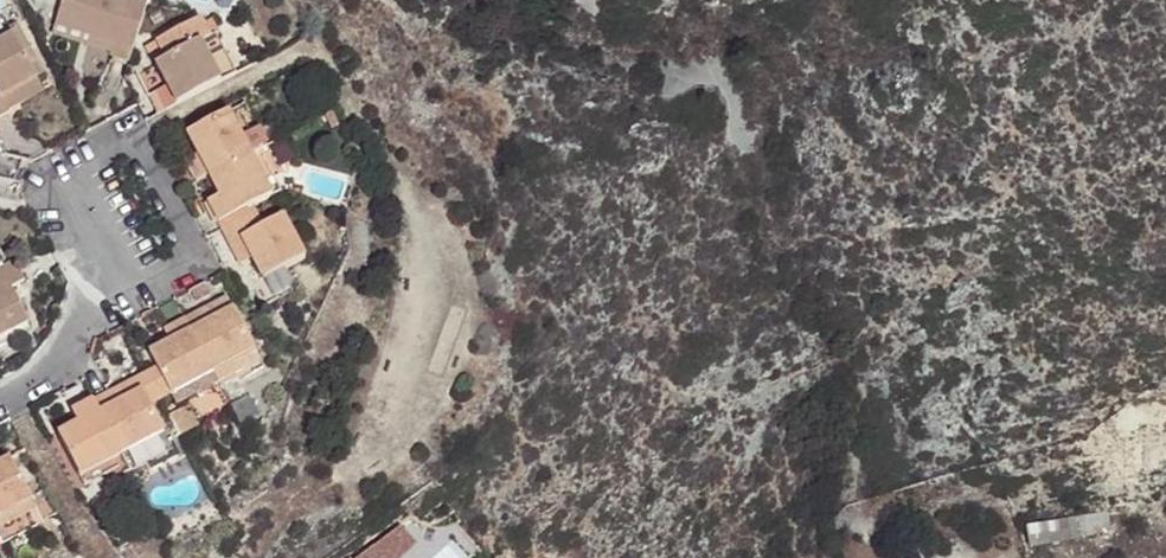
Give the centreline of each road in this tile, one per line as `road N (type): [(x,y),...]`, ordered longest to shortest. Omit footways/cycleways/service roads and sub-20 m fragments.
road 1 (residential): [(111,293),(169,262),(172,248),(125,158),(100,149),(71,164),(61,190)]
road 2 (residential): [(0,391),(40,369),(67,316),(111,293)]

